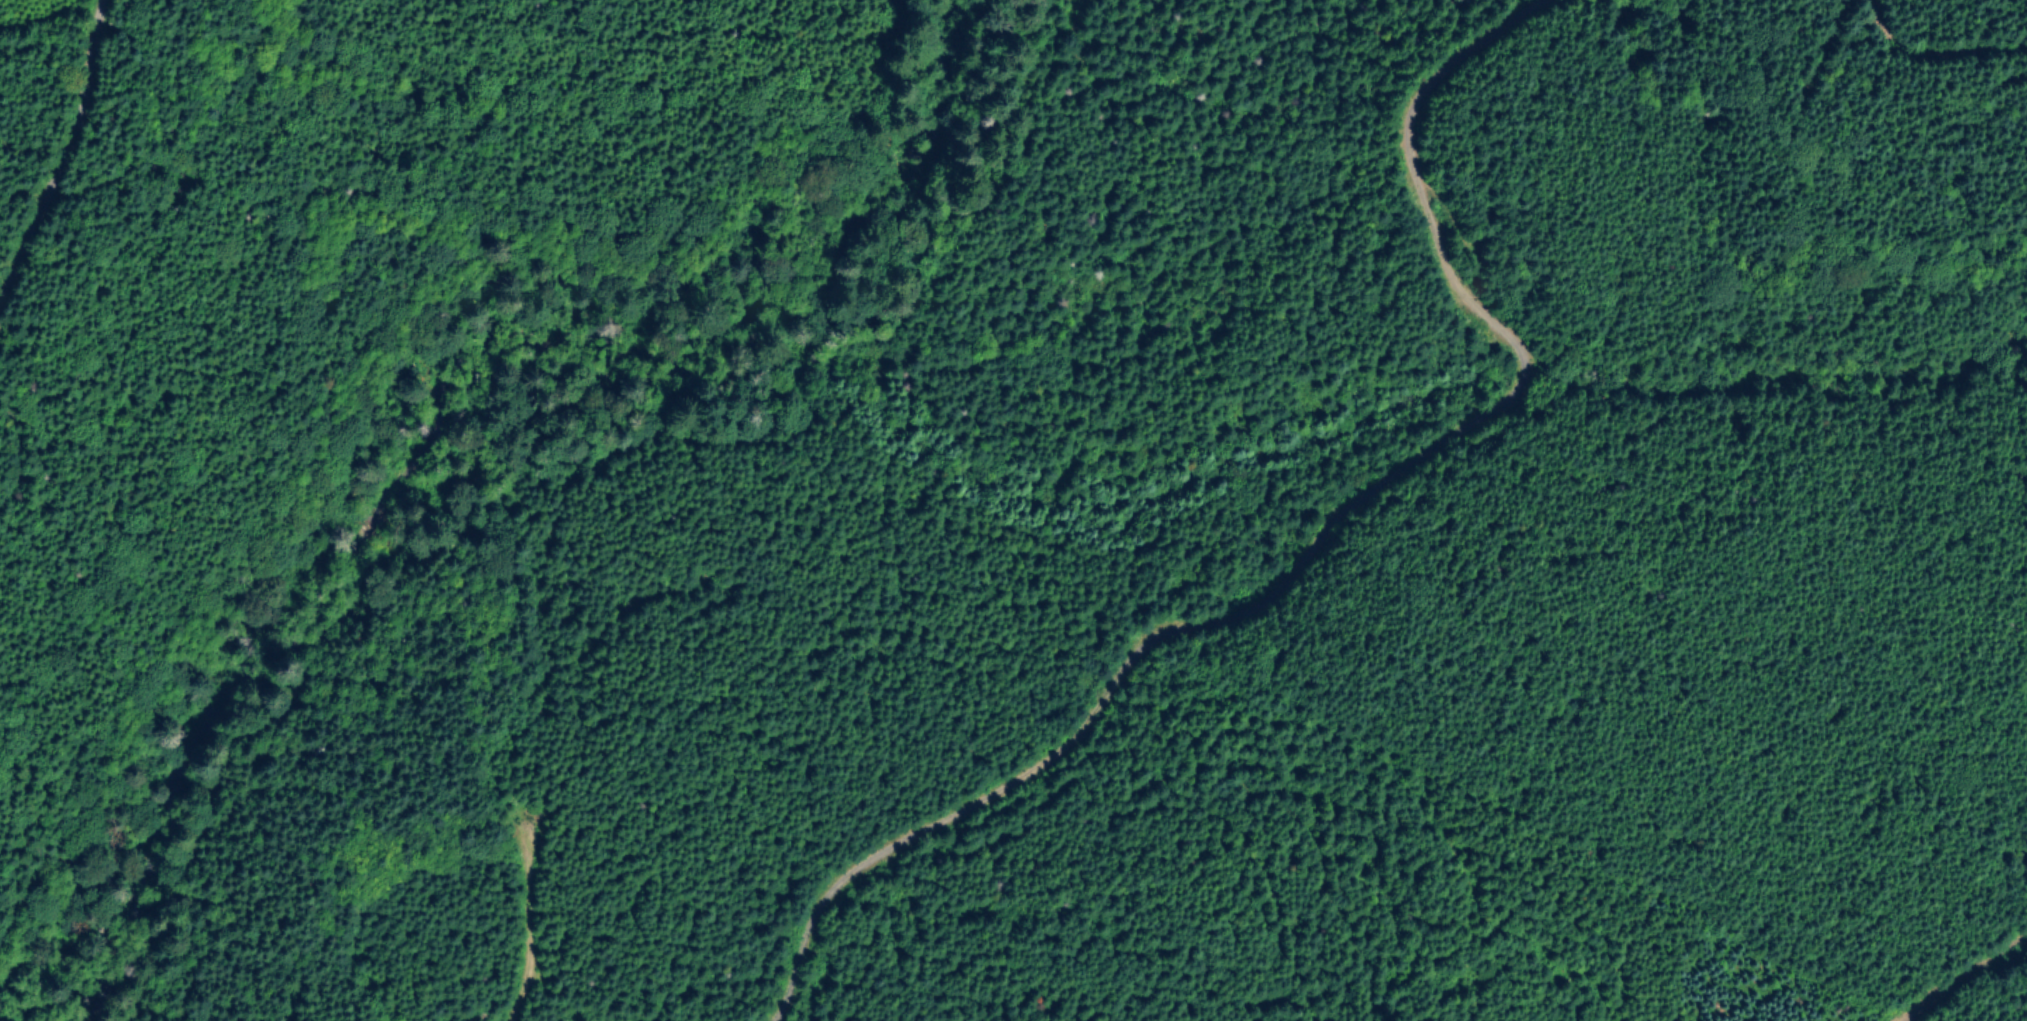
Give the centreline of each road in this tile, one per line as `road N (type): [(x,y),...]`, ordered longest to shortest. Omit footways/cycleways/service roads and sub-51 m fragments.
road 1 (track): [(0,330),(81,181),(120,0)]

